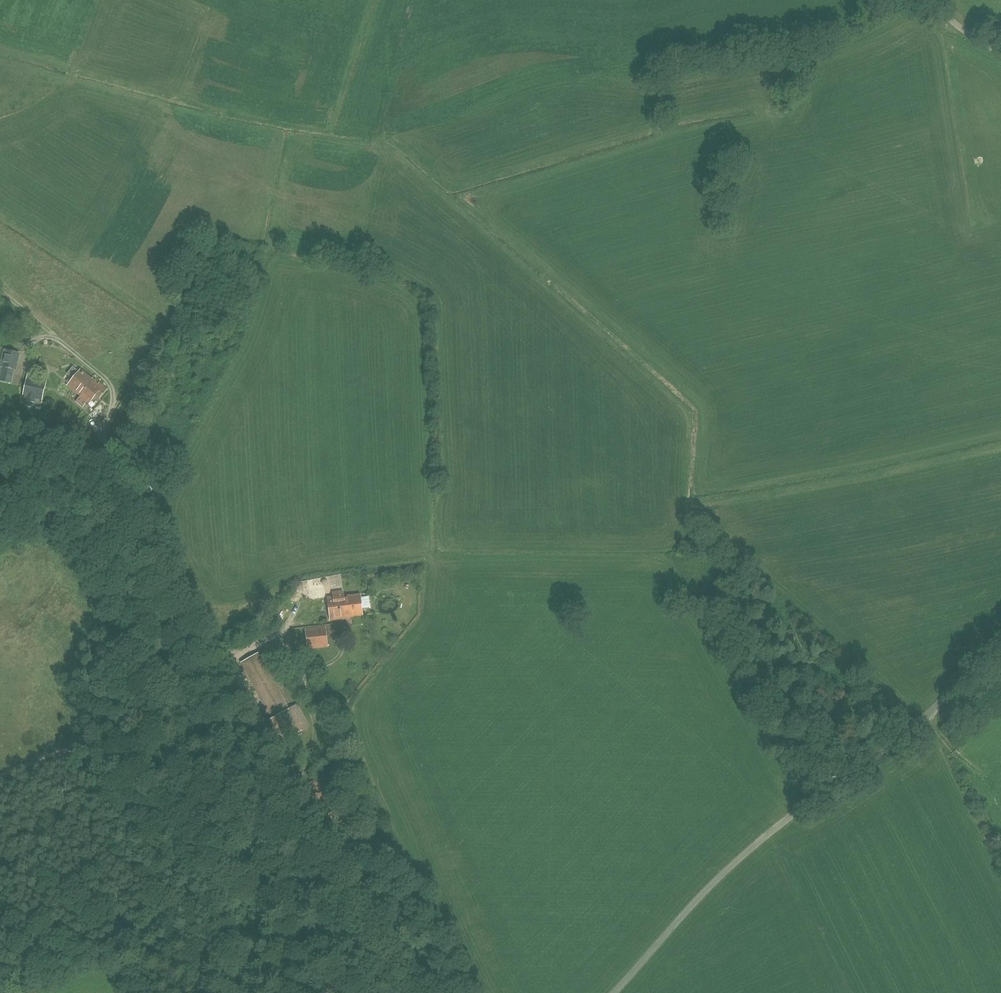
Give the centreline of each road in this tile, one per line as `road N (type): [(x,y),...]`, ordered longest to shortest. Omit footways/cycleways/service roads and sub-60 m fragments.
road 1 (unclassified): [(615,992),(747,853),(1000,648)]

